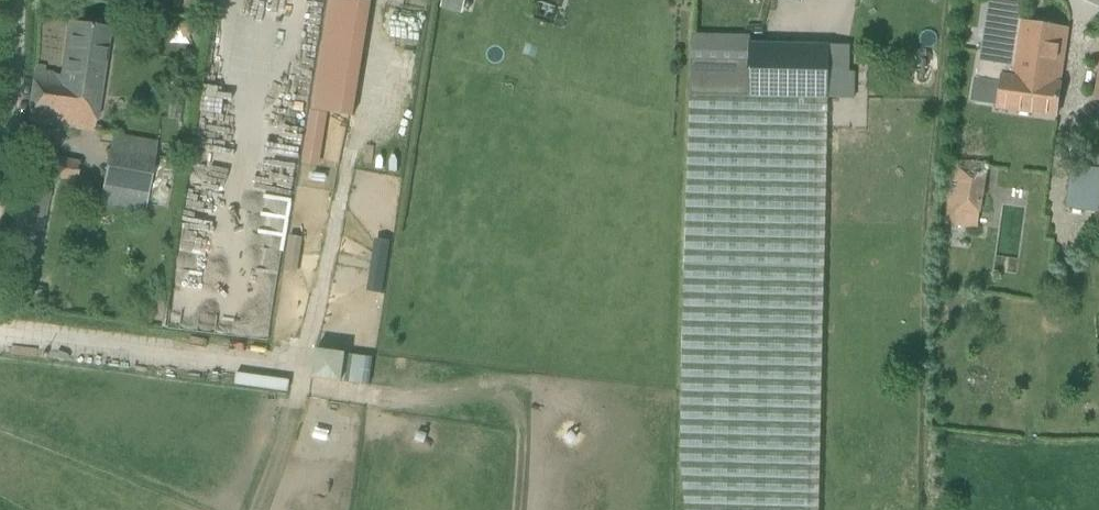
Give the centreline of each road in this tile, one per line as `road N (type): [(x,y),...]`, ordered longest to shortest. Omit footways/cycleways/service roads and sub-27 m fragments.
road 1 (track): [(0,230),(28,0)]

